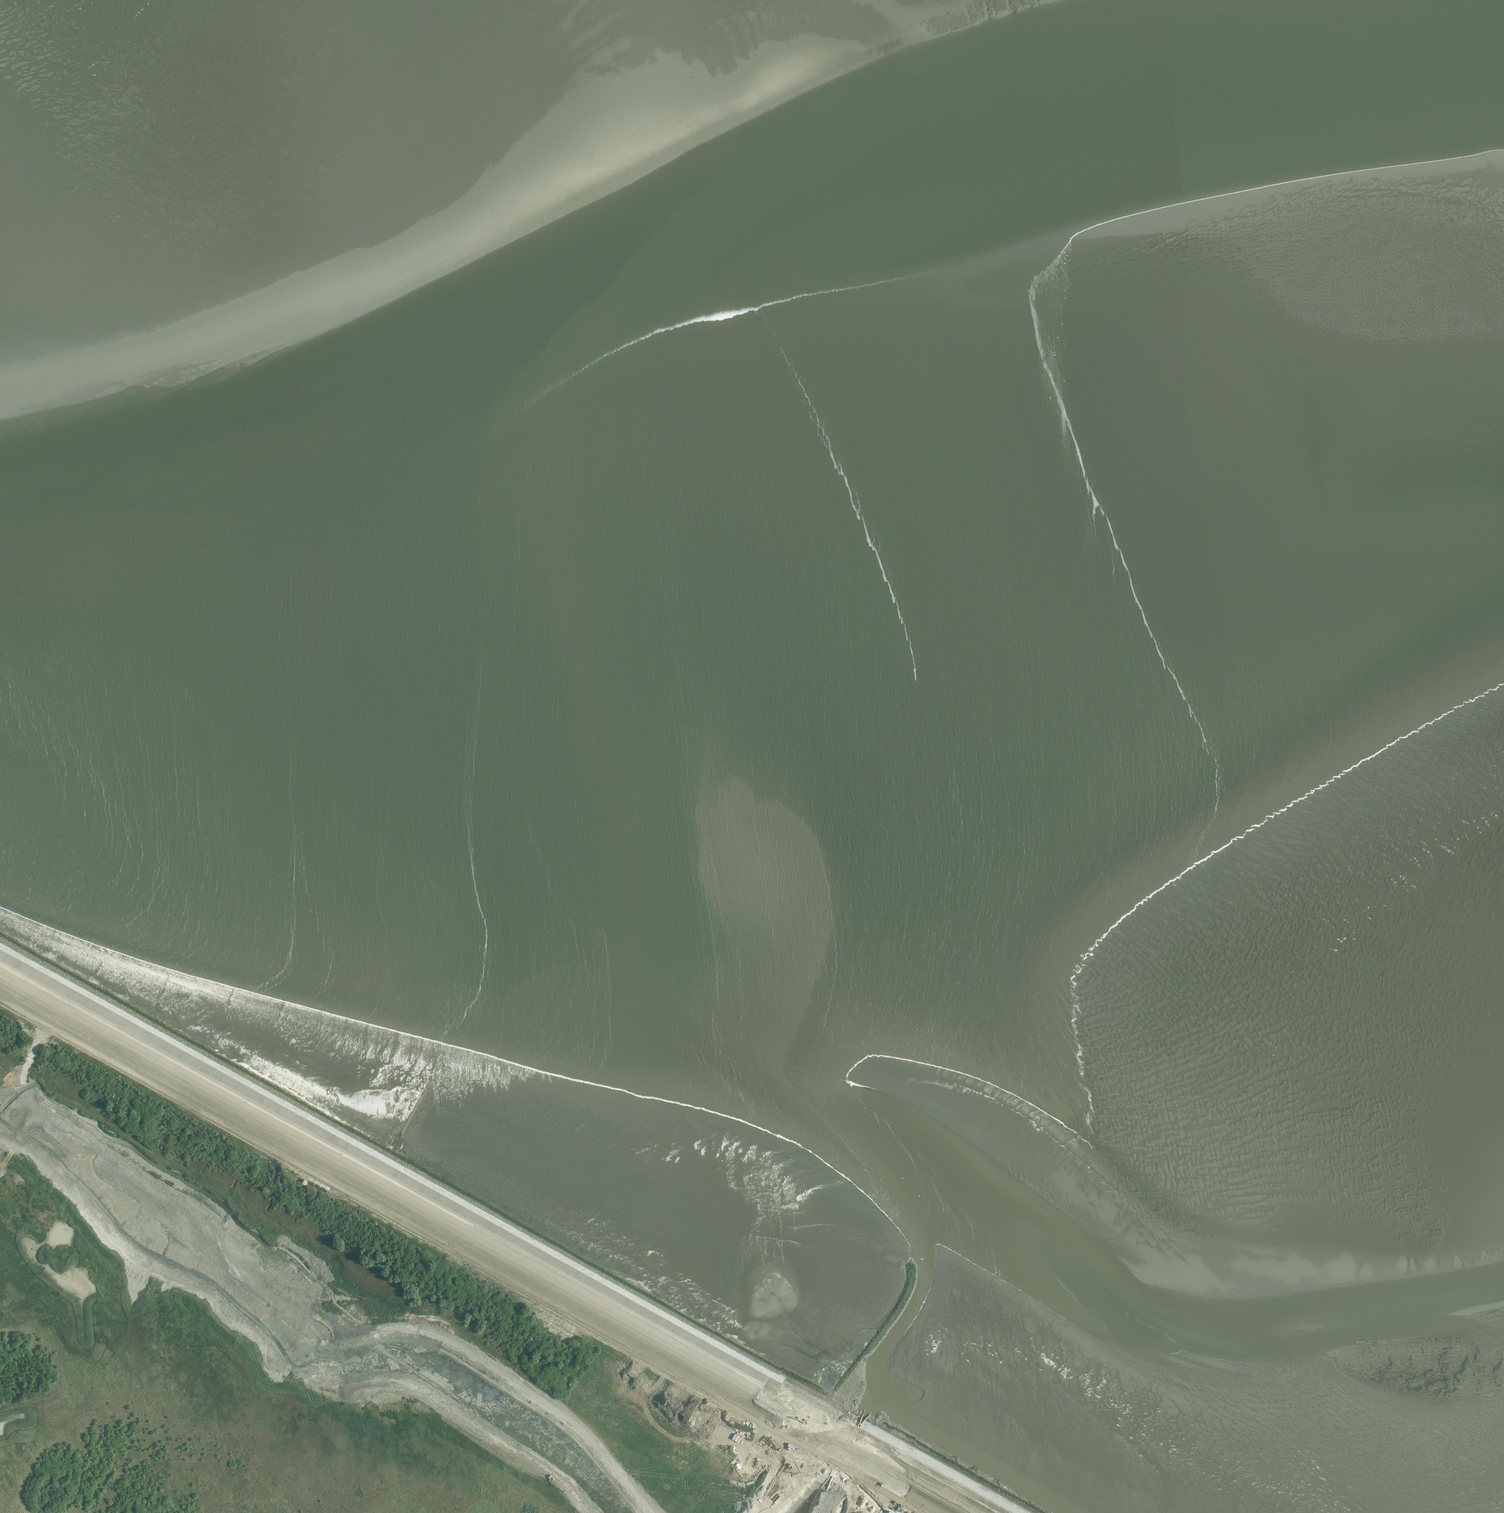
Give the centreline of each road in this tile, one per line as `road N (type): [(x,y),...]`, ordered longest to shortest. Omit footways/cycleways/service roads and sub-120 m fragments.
road 1 (track): [(1021,1512),(0,944)]

